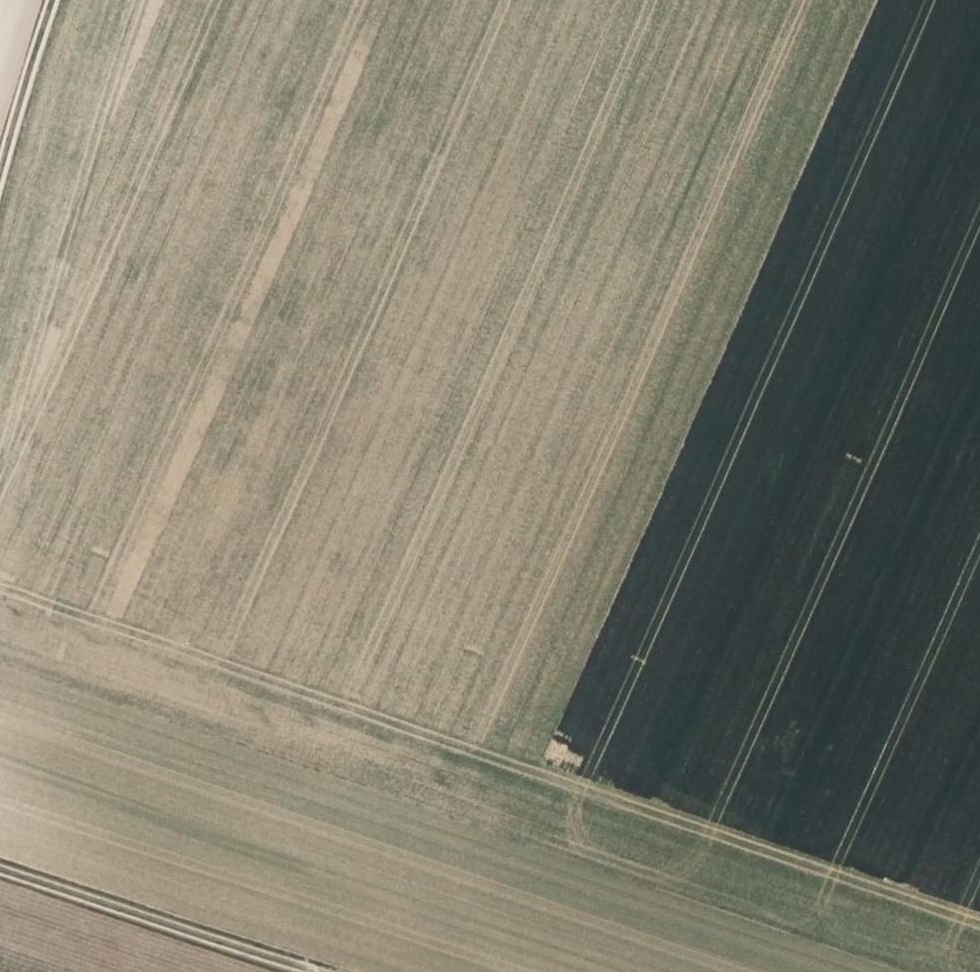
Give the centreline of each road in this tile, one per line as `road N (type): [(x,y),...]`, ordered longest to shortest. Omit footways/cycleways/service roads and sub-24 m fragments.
road 1 (track): [(0,870),(298,971)]
road 2 (track): [(0,183),(59,0)]

